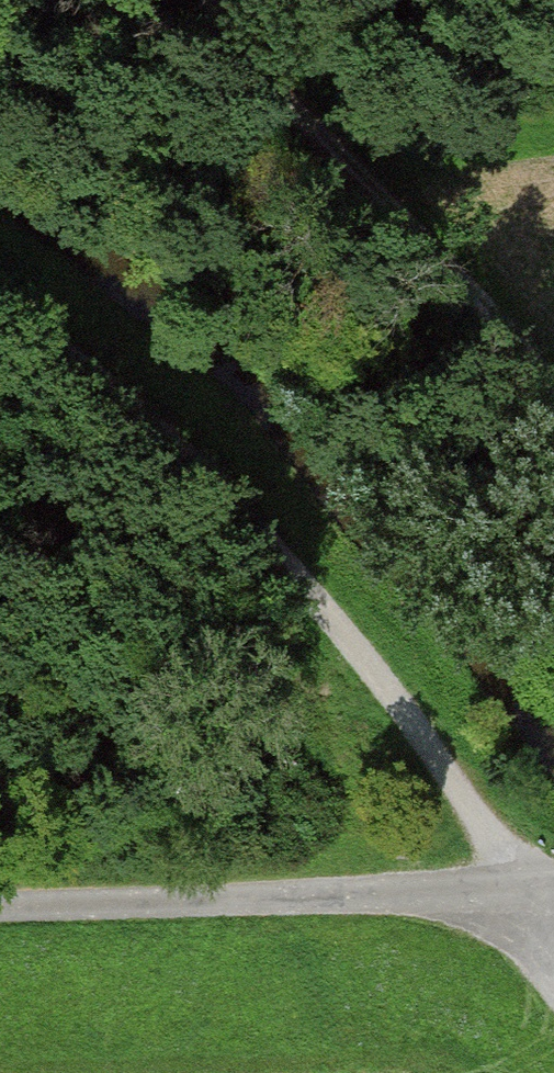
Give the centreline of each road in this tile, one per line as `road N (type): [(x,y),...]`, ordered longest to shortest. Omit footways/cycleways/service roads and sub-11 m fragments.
road 1 (track): [(553,971),(525,893),(461,786),(304,583),(0,312)]
road 2 (unclassified): [(553,888),(0,911)]
road 3 (track): [(553,402),(217,28),(208,0)]

